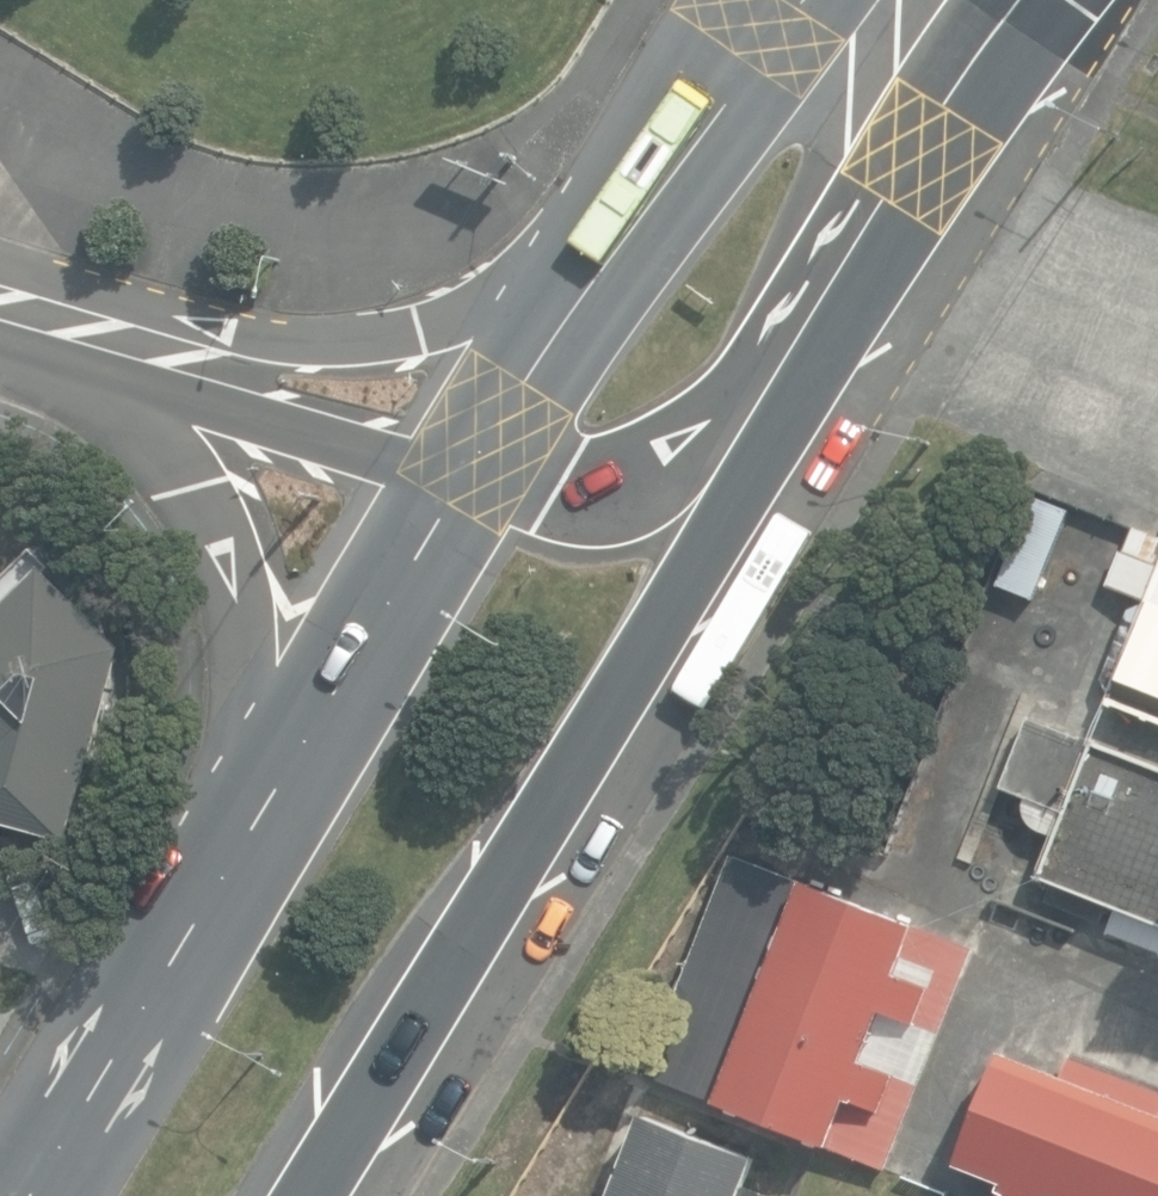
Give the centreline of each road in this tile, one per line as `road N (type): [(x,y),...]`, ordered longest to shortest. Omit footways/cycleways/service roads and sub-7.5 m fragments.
road 1 (secondary): [(870,282),(336,1195)]
road 2 (secondary): [(237,858),(261,704),(250,601),(215,515),(163,436),(73,355)]
road 3 (secondary): [(73,355),(390,333),(443,323),(594,259)]
road 4 (secondary): [(870,282),(754,372),(694,445),(649,476),(606,491),(565,491),(475,473)]
road 5 (secondary): [(237,858),(475,473)]
road 6 (residential): [(475,473),(73,355)]
road 7 (secondary): [(36,1195),(176,976),(237,858)]
road 8 (secondary): [(1035,0),(870,282)]
road 9 (secondary): [(594,259),(754,0)]
road 10 (secondary): [(475,473),(594,259)]

